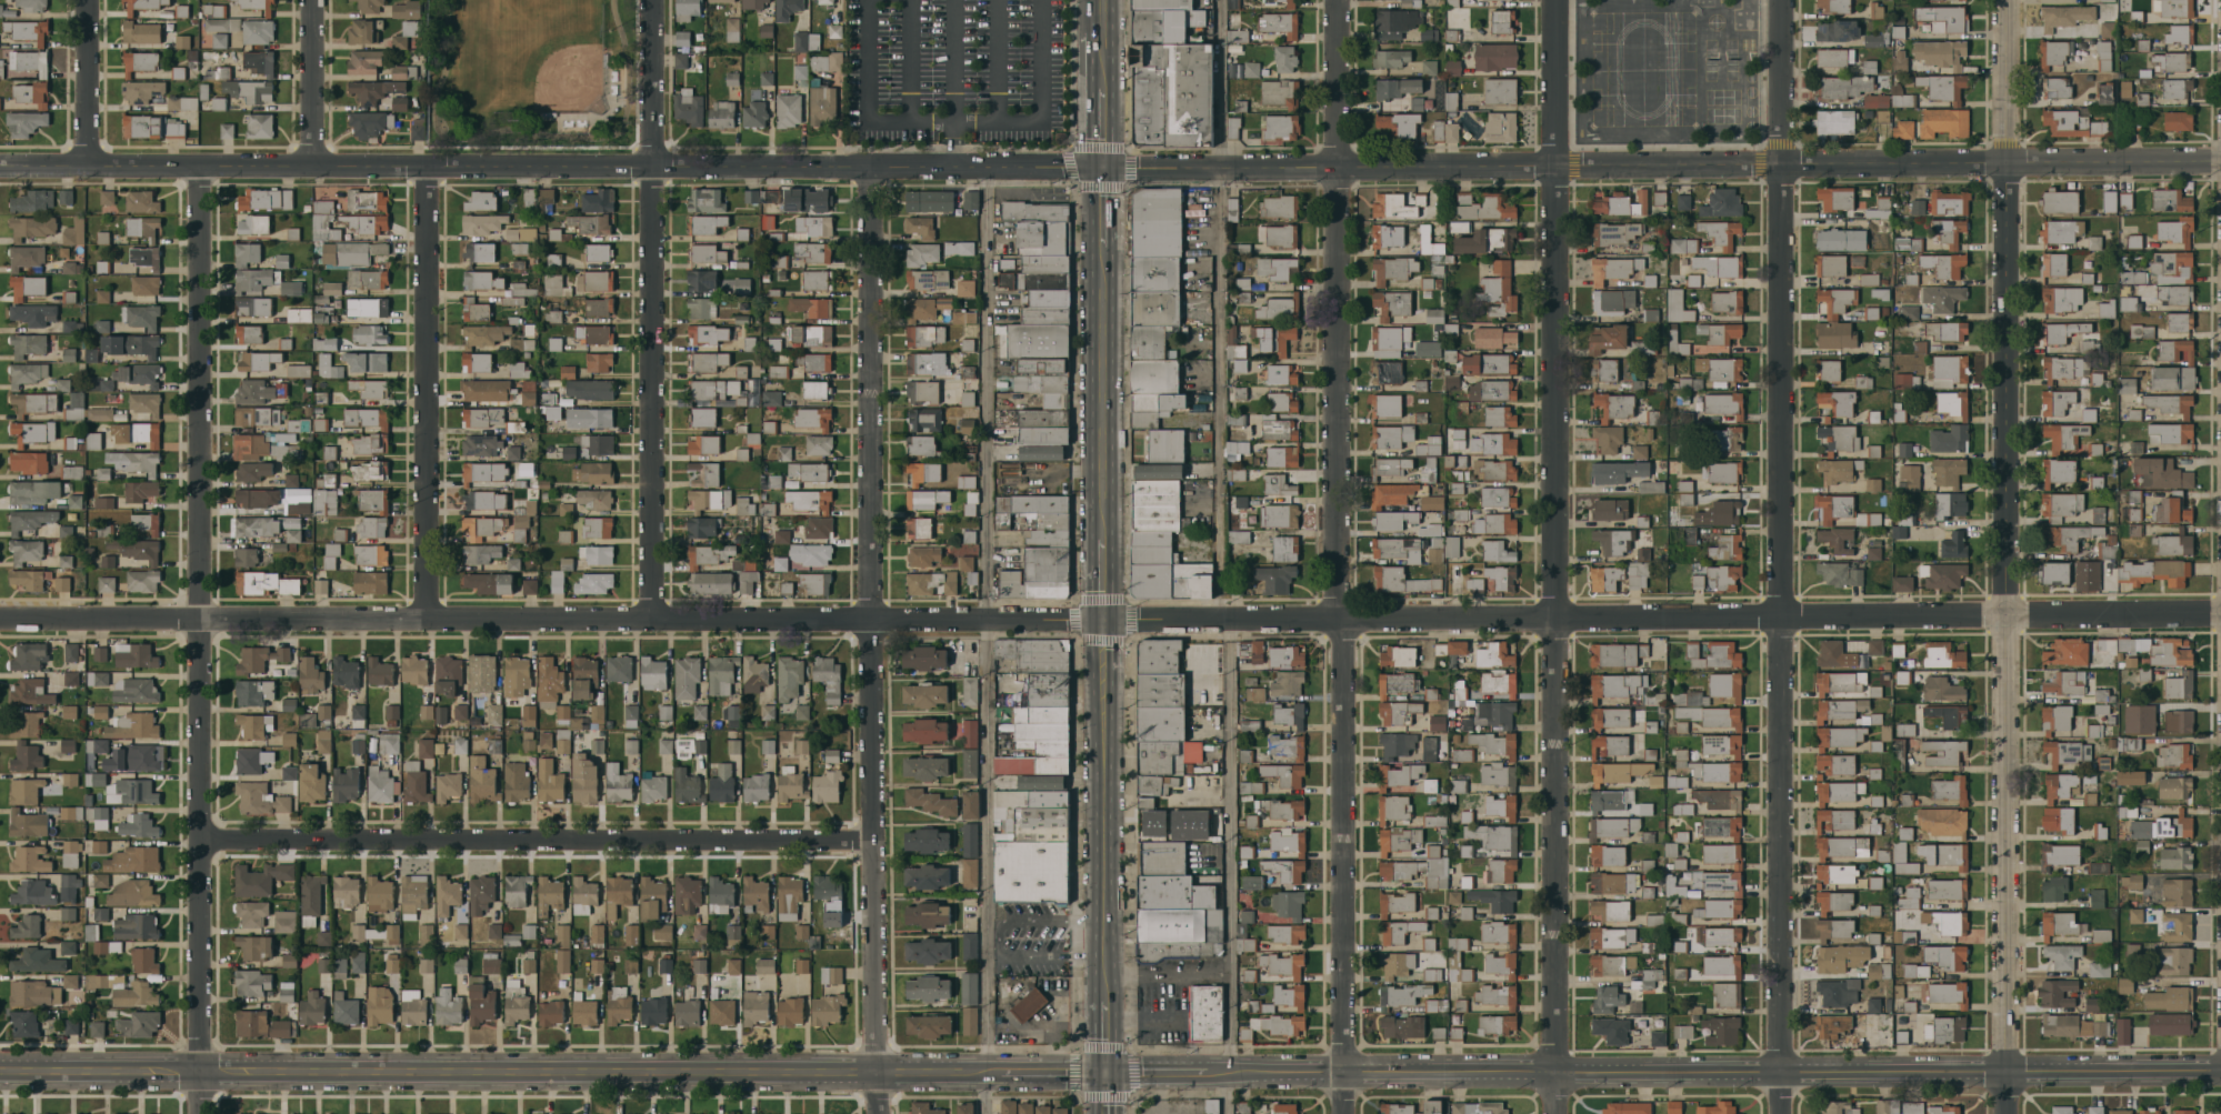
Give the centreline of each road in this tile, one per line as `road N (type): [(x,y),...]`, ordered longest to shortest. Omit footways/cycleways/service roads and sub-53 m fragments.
road 1 (tertiary): [(2220,1069),(0,1072)]
road 2 (tertiary): [(1103,165),(2220,160)]
road 3 (residential): [(2220,613),(1104,616)]
road 4 (residential): [(1336,0),(1342,1113)]
road 5 (residential): [(1553,0),(1558,1113)]
road 6 (tertiary): [(2006,0),(2004,1113)]
road 7 (residential): [(1780,0),(1781,1113)]
road 8 (residential): [(1104,616),(0,617)]
road 9 (residential): [(197,164),(198,1113)]
road 10 (residential): [(864,165),(877,1113)]
road 11 (residential): [(869,839),(199,839)]
road 12 (tertiary): [(0,164),(650,164)]
road 13 (tertiary): [(650,164),(1103,165)]
road 14 (residential): [(424,164),(424,616)]
road 15 (residential): [(650,164),(650,616)]
road 16 (primary): [(1104,616),(1107,1000)]
road 17 (primary): [(1102,247),(1103,538)]
road 18 (residential): [(650,0),(650,164)]
road 19 (residential): [(312,0),(310,163)]
road 20 (residential): [(86,0),(86,163)]

